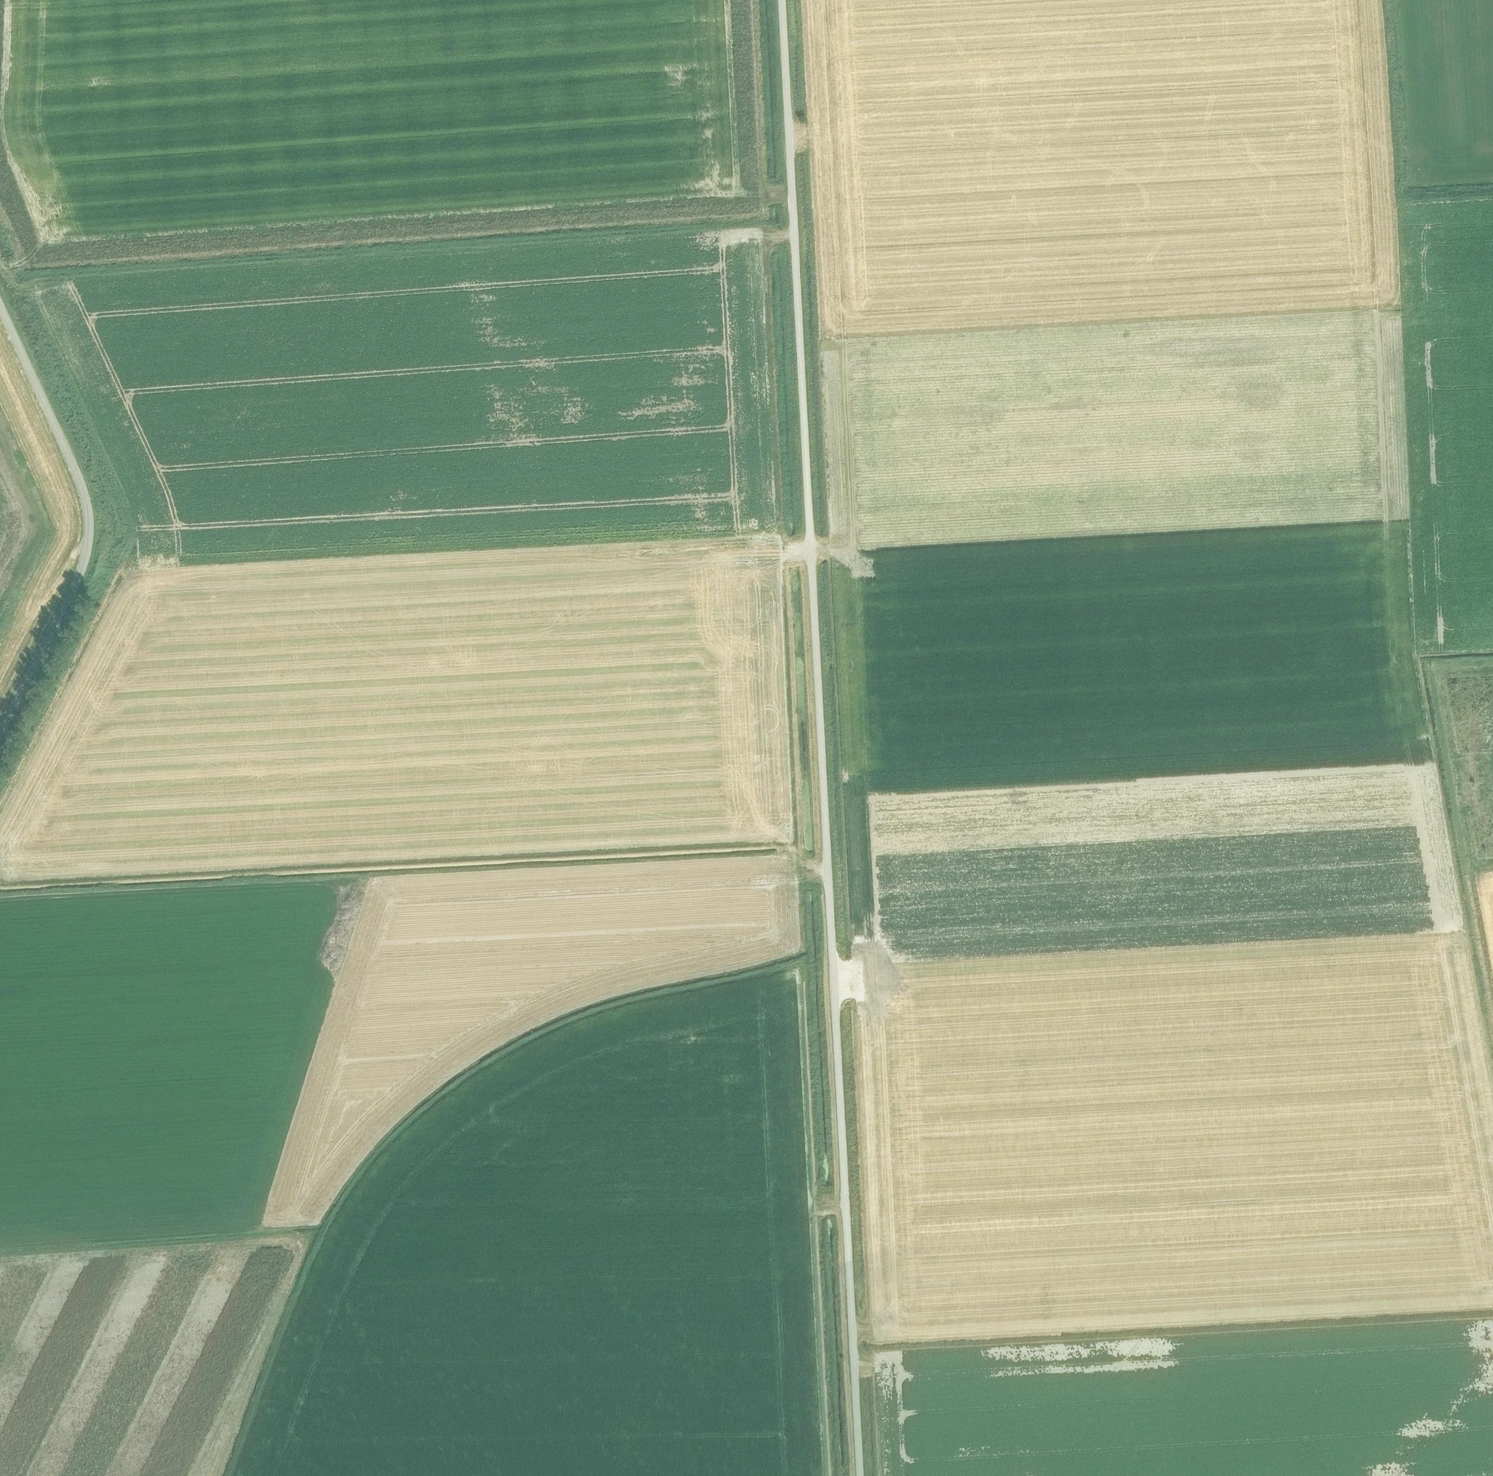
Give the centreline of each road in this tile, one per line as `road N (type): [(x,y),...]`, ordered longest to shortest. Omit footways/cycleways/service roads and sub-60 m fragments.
road 1 (unclassified): [(861,1475),(783,0)]
road 2 (unclassified): [(0,720),(79,564),(86,524),(76,475),(0,302)]

